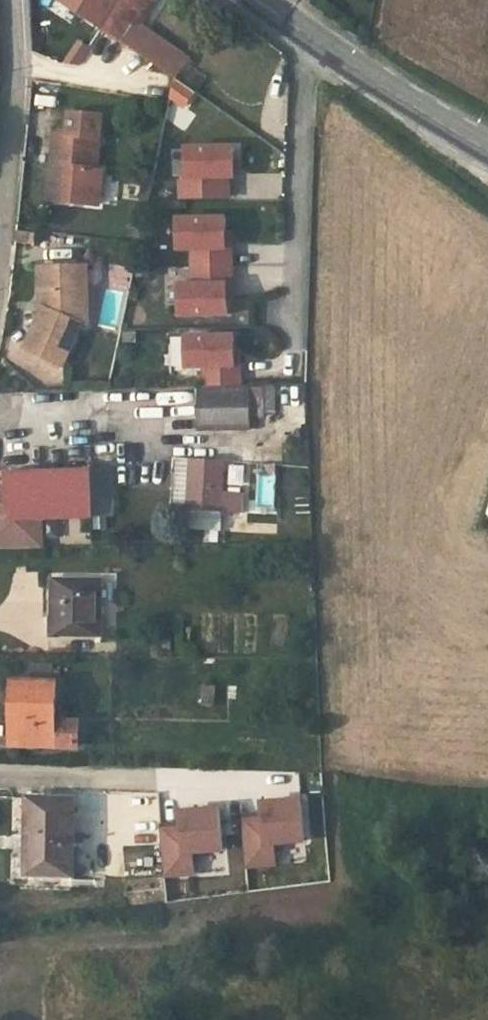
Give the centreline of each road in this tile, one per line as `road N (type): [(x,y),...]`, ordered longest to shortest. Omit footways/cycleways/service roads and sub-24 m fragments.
road 1 (residential): [(294,339),(304,33)]
road 2 (unclassified): [(0,259),(13,124),(12,0)]
road 3 (tertiary): [(304,33),(487,149)]

